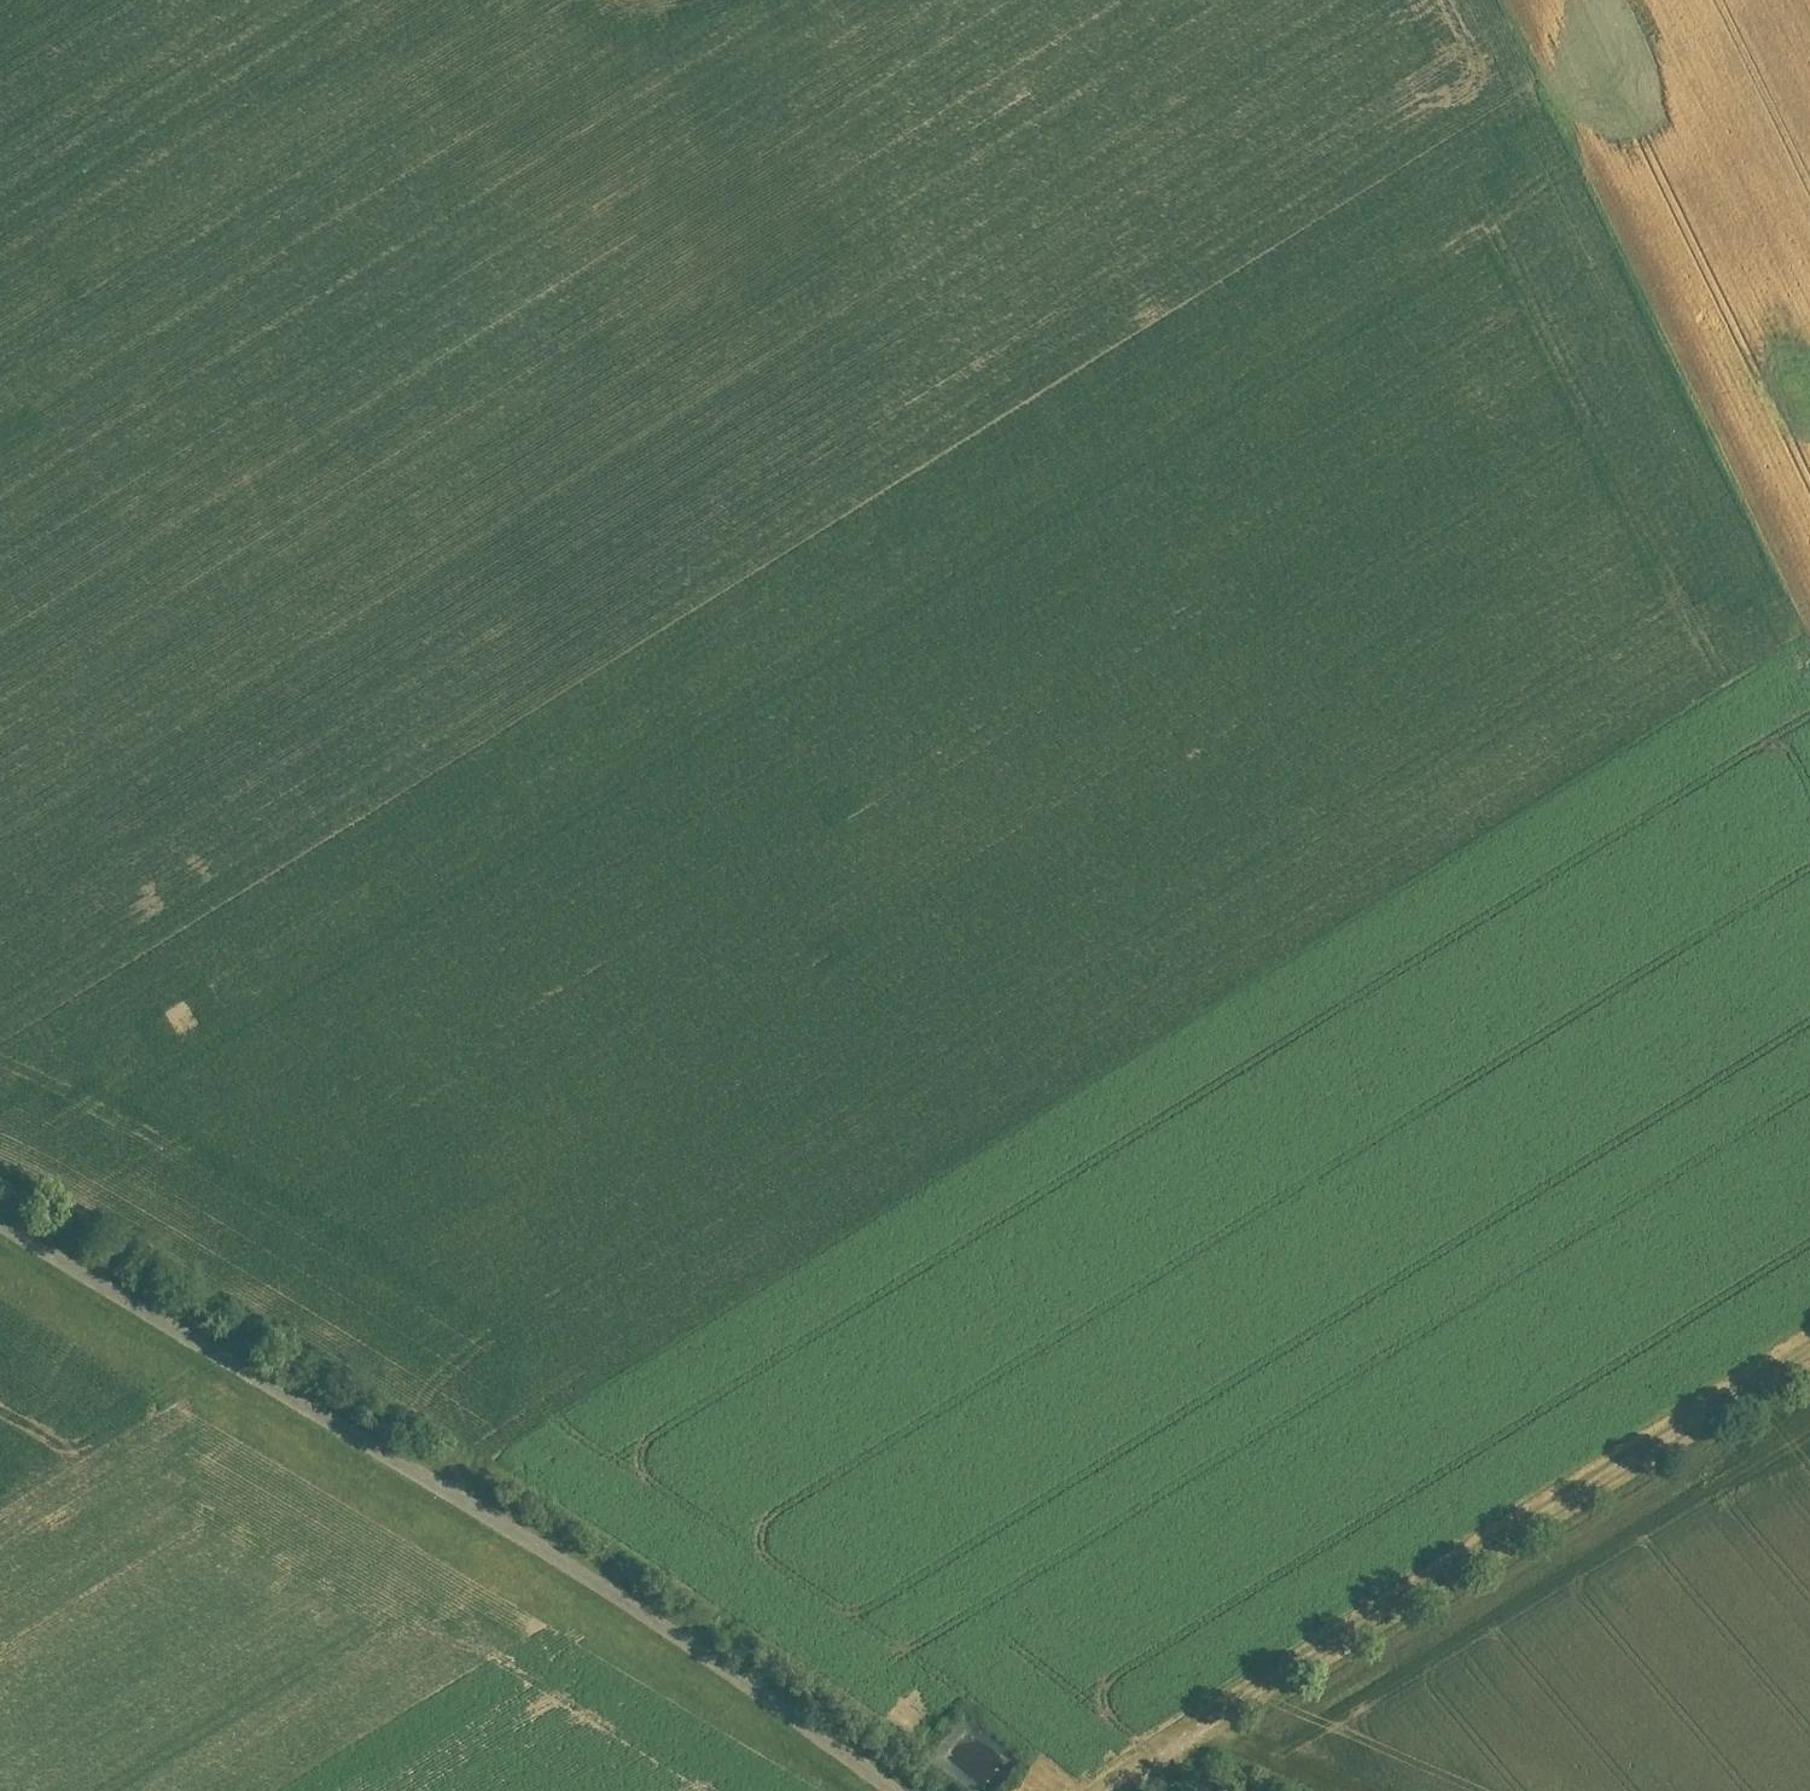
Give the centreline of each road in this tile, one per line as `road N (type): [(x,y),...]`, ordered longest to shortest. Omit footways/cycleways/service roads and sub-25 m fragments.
road 1 (unclassified): [(0,1221),(530,1538),(898,1790)]

